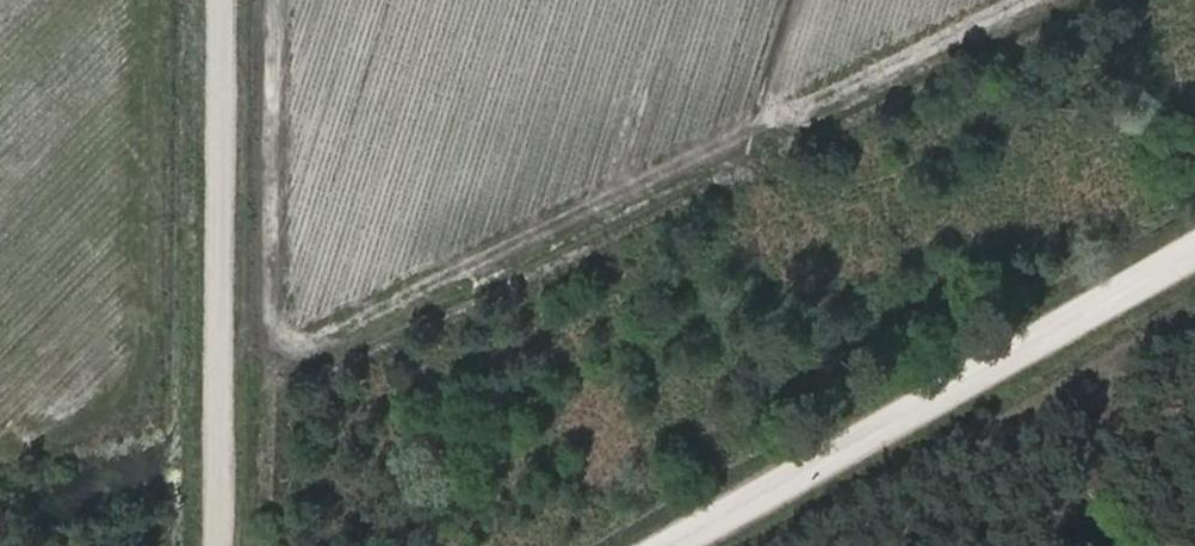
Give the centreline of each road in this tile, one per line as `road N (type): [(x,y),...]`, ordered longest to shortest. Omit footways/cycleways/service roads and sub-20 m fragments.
road 1 (track): [(1138,0),(222,439)]
road 2 (track): [(1194,250),(672,545)]
road 3 (track): [(221,545),(226,0)]
road 4 (track): [(789,0),(725,198)]

